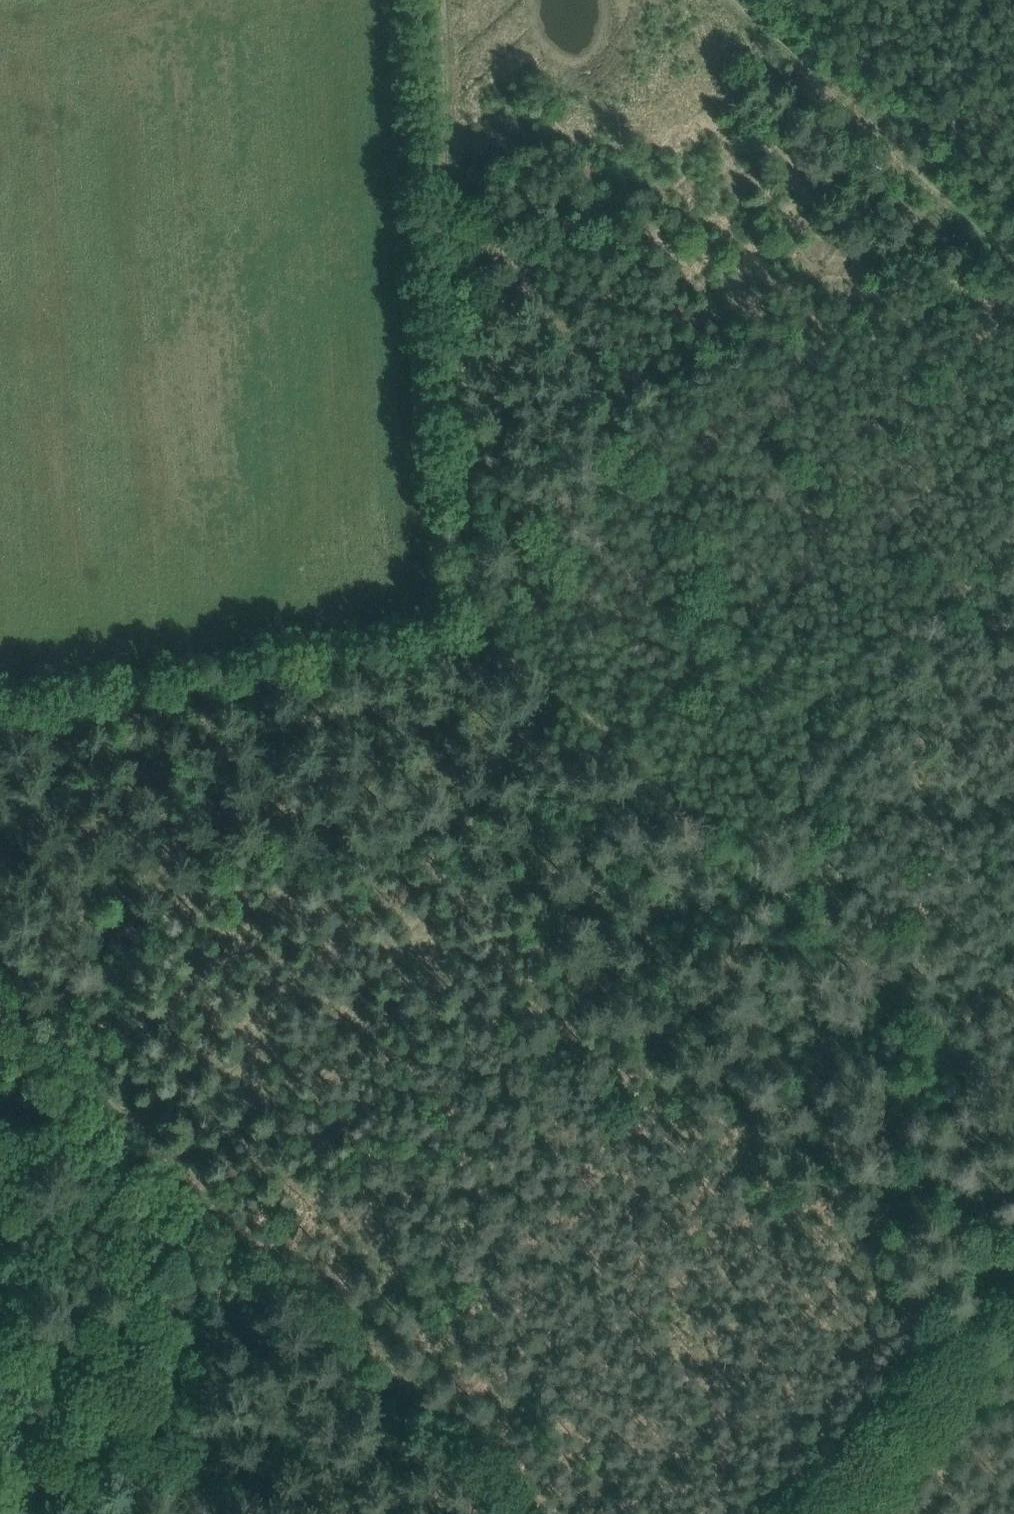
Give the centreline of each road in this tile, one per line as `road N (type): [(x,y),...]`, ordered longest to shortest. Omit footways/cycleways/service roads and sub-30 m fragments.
road 1 (track): [(1013,1315),(828,1513)]

